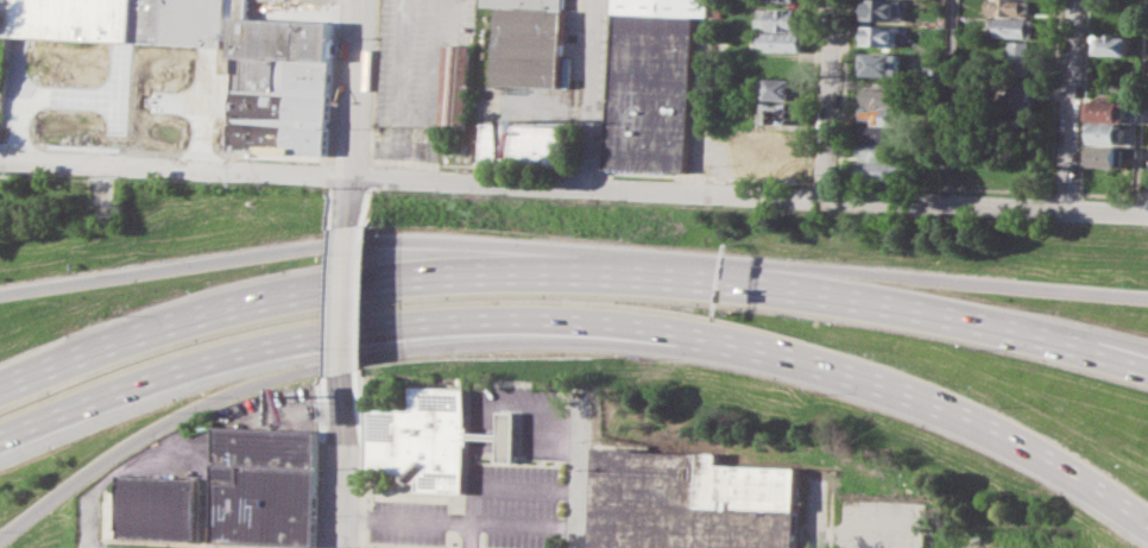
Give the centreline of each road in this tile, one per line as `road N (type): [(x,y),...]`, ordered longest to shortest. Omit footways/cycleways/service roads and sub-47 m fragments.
road 1 (motorway): [(0,431),(114,384),(297,335),(510,317),(723,341),(821,364),(998,432),(1147,522)]
road 2 (residential): [(0,158),(1147,213)]
road 3 (motorway): [(0,535),(165,418),(295,370),(510,317)]
road 4 (motorway): [(492,266),(253,300),(131,333),(0,386)]
road 5 (motorway): [(492,266),(411,241),(320,245),(0,293)]
road 6 (motorway): [(1147,367),(764,281)]
road 7 (motorway): [(1147,297),(896,276),(764,281)]
road 8 (motorway): [(764,281),(683,269),(492,266)]
road 9 (residential): [(362,0),(353,226)]
road 10 (residential): [(1067,208),(1076,0)]
road 11 (residential): [(838,0),(828,197)]
road 12 (residential): [(598,0),(592,187)]
road 13 (residential): [(346,372),(340,547)]
road 14 (residential): [(589,396),(581,547)]
road 15 (residential): [(353,226),(346,372)]

